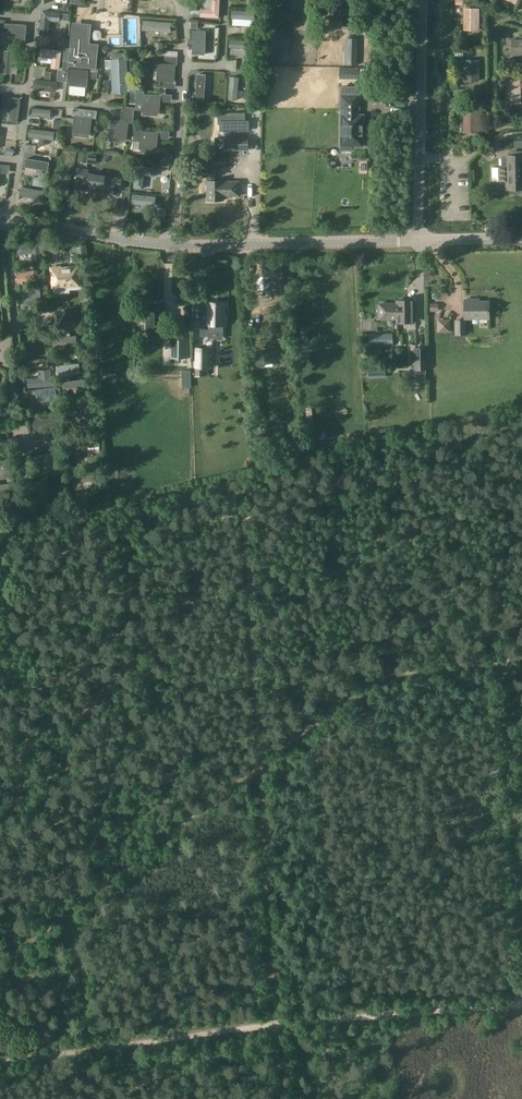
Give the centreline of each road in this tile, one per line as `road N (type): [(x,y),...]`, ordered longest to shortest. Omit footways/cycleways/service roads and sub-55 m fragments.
road 1 (track): [(0,1062),(521,1001)]
road 2 (track): [(259,759),(281,1098)]
road 3 (unclassified): [(418,240),(171,247)]
road 4 (unclassified): [(418,240),(423,0)]
road 5 (residential): [(184,67),(171,247)]
road 6 (unclassified): [(171,247),(8,218)]
road 7 (residential): [(8,218),(25,90)]

